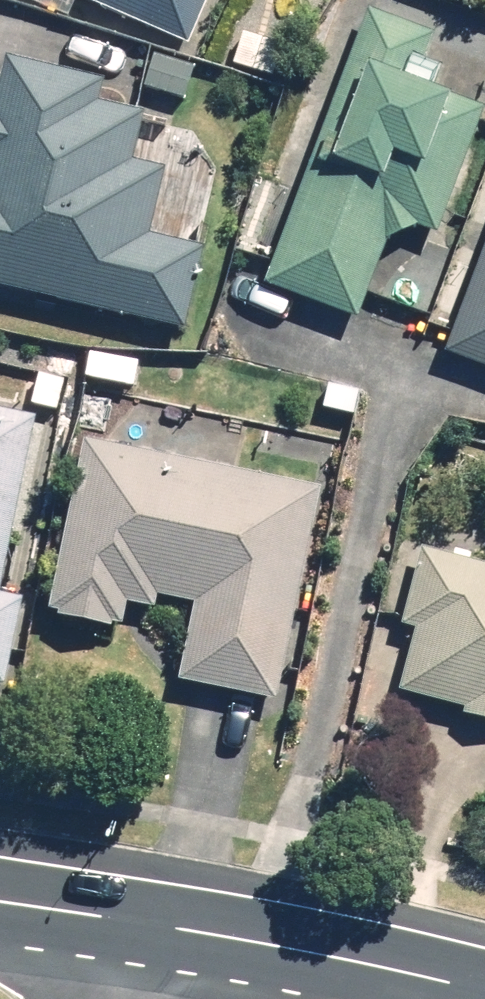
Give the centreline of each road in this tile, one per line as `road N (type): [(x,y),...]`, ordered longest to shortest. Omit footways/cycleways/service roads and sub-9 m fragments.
road 1 (tertiary): [(134,919),(484,995)]
road 2 (tertiary): [(0,899),(134,919)]

